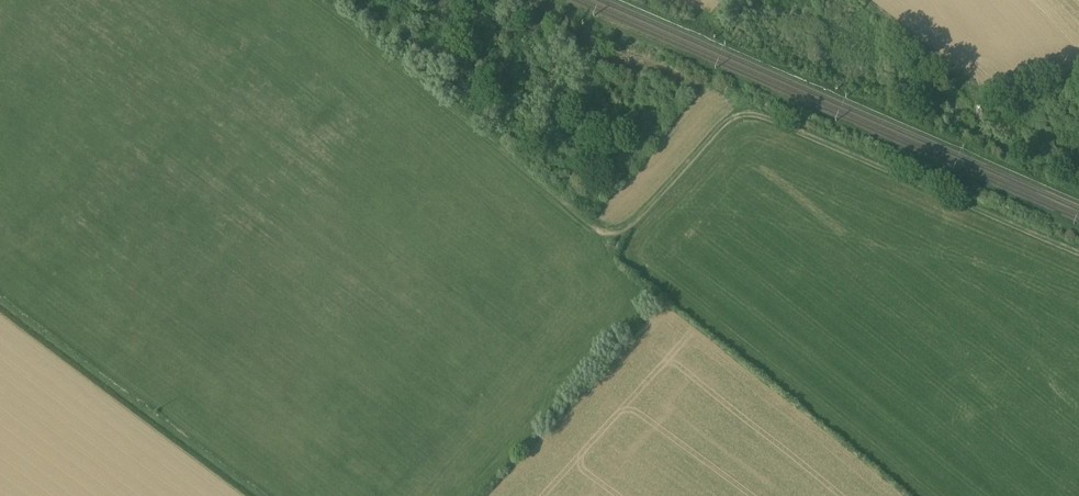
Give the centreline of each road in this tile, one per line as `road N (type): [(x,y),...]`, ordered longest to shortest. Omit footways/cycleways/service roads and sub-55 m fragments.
road 1 (track): [(1078,255),(770,116),(746,114),(723,124),(638,219),(623,230),(594,229)]

